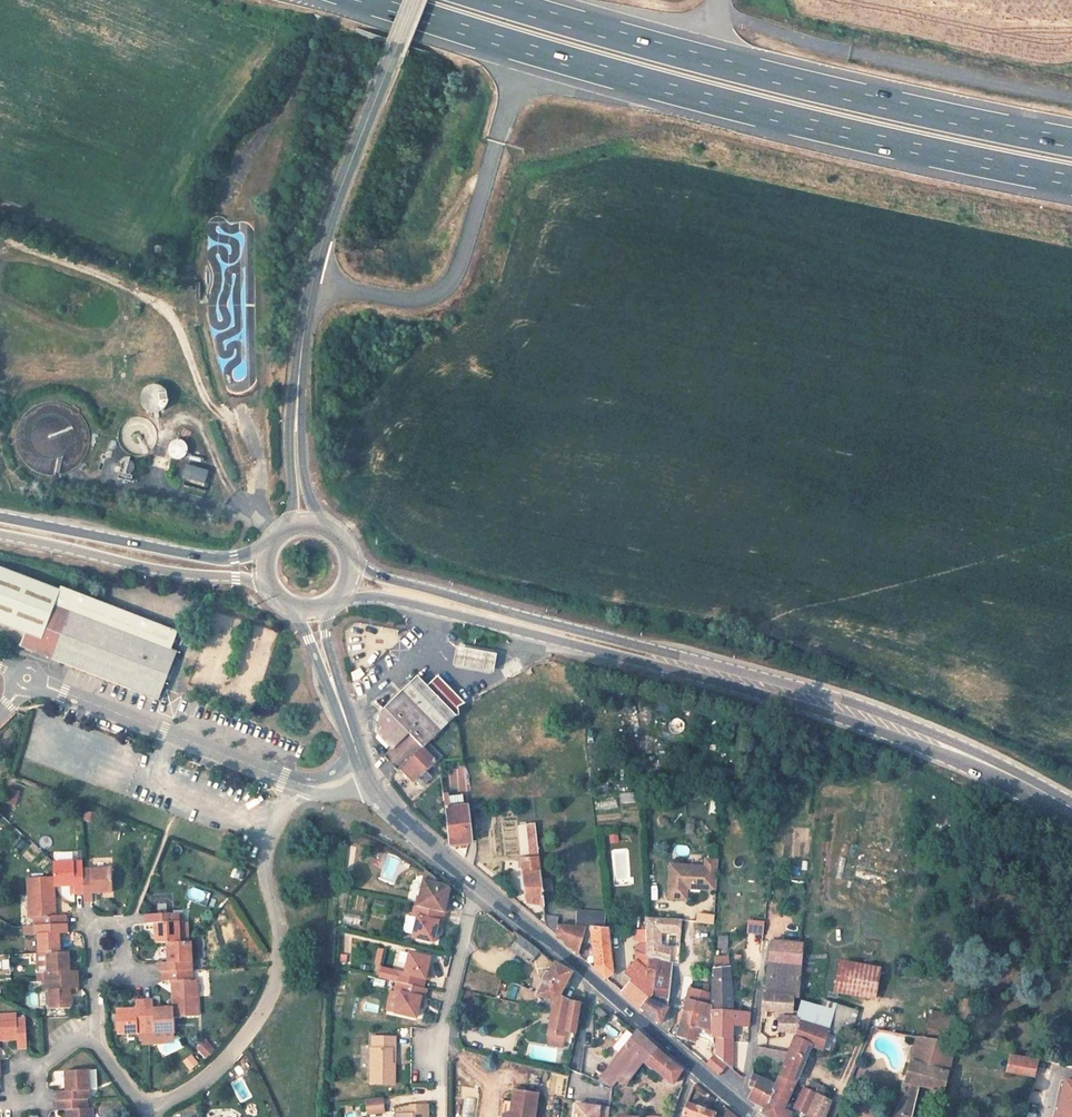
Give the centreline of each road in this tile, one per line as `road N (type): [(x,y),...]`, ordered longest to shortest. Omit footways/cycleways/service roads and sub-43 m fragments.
road 1 (motorway): [(376,0),(777,116),(1071,178)]
road 2 (motorway): [(1071,141),(818,88),(496,0)]
road 3 (tertiary): [(417,0),(313,280),(297,428)]
road 4 (primary): [(347,589),(649,664),(743,677)]
road 5 (primary): [(743,677),(353,566)]
road 6 (residential): [(291,779),(264,830),(260,861),(276,927),(268,998),(241,1045),(195,1089),(148,1106)]
road 7 (primary): [(743,677),(960,757),(1071,817)]
road 8 (residential): [(26,682),(291,779)]
road 9 (tertiary): [(477,888),(694,1065)]
road 10 (primary): [(0,537),(266,587)]
road 11 (primary): [(264,549),(225,559),(0,515)]
road 12 (residential): [(477,888),(442,1038),(440,1087)]
road 13 (tertiary): [(367,781),(394,817),(477,888)]

